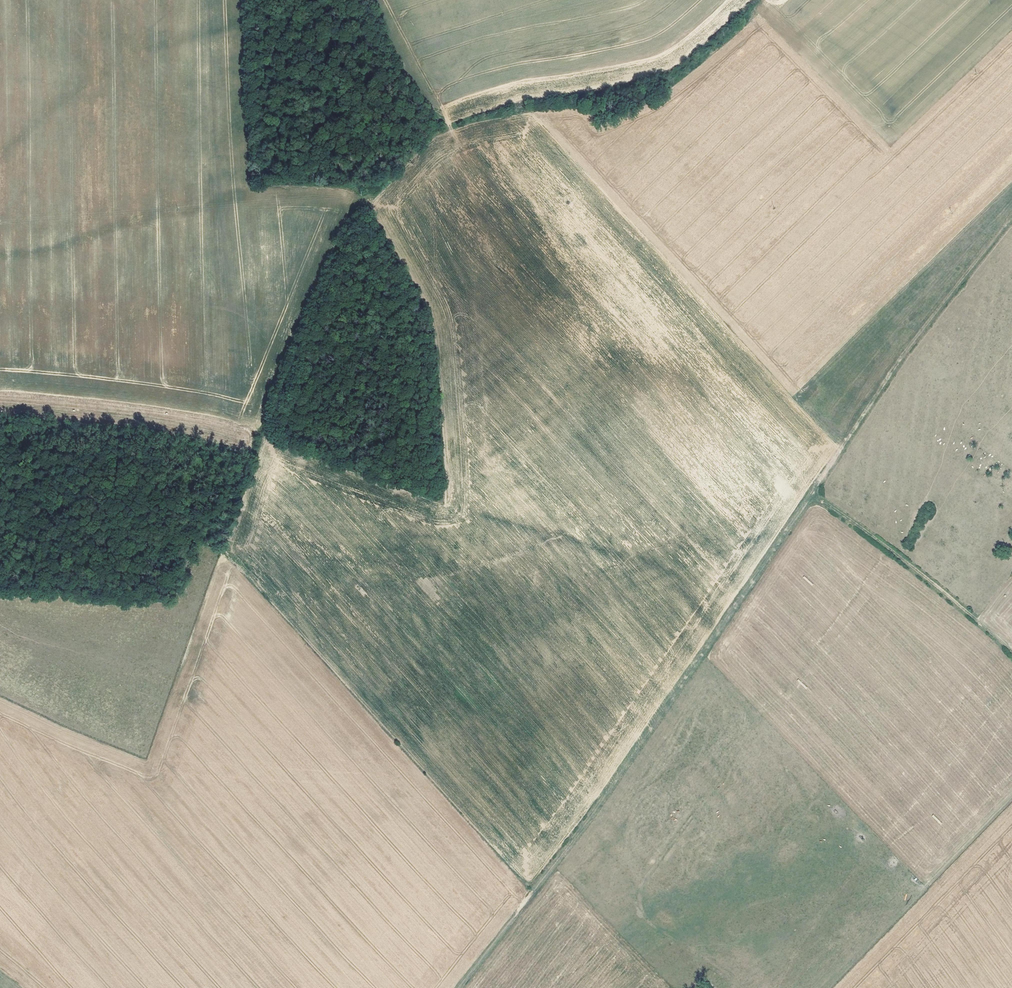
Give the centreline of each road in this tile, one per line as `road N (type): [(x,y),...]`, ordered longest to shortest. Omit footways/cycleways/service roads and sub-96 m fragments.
road 1 (track): [(1011,217),(869,395),(816,496),(601,803),(458,987)]
road 2 (track): [(816,496),(1011,652)]

